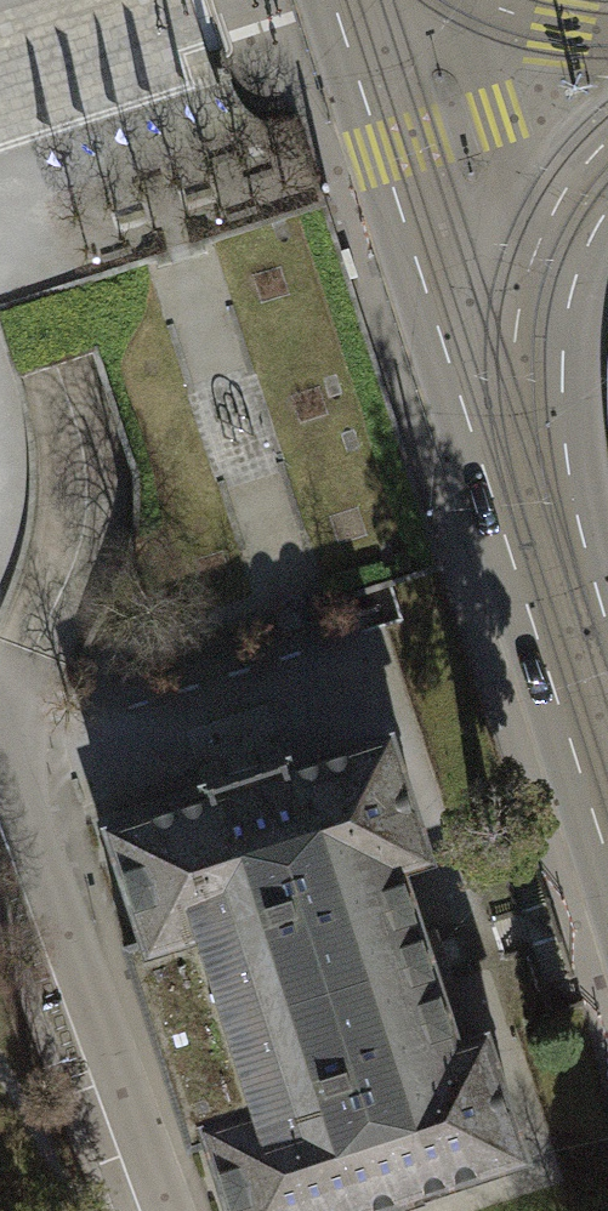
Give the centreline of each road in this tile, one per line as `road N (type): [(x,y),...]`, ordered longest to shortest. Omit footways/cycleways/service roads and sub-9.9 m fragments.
road 1 (residential): [(159,1210),(0,770)]
road 2 (primary): [(607,756),(472,334)]
road 3 (primary): [(472,334),(366,0)]
road 4 (tertiary): [(472,334),(529,225),(607,133)]
road 5 (tertiary): [(607,22),(549,22),(467,0)]

